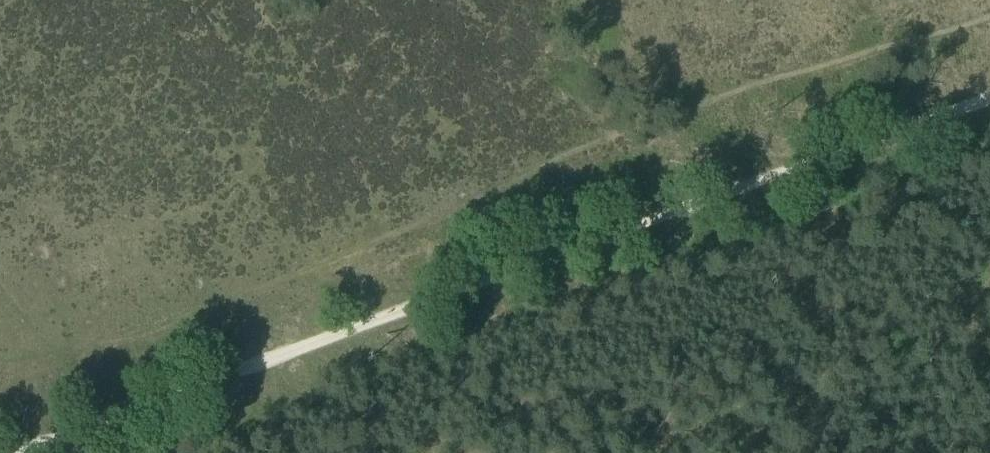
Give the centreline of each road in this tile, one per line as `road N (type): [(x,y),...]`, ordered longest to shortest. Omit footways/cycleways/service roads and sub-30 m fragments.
road 1 (track): [(989,97),(19,452)]

